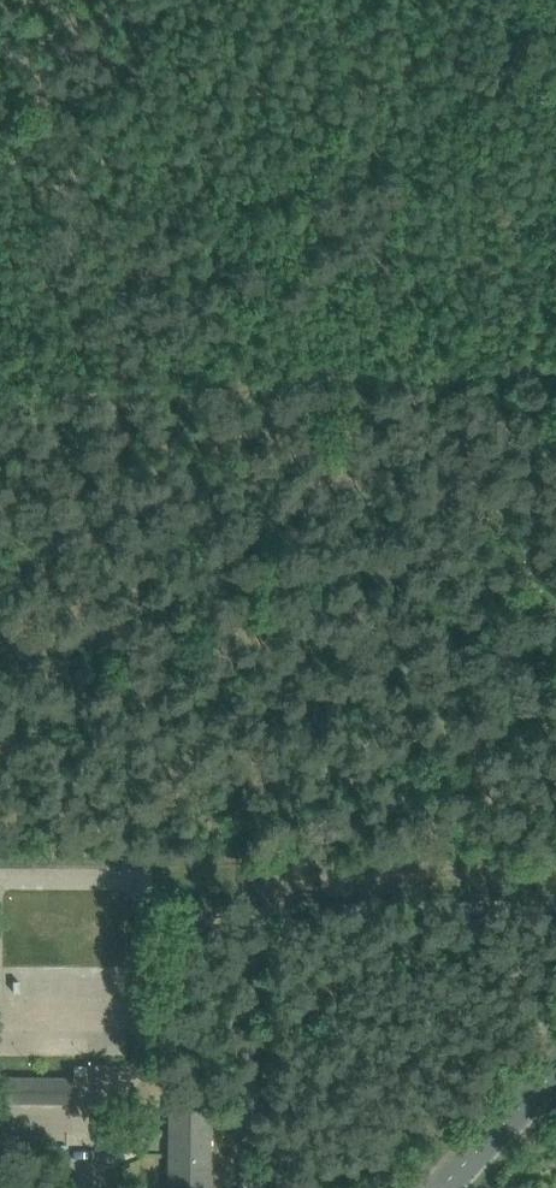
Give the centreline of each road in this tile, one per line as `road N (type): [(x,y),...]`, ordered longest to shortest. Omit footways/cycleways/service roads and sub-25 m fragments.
road 1 (unclassified): [(555,1071),(440,1187)]

